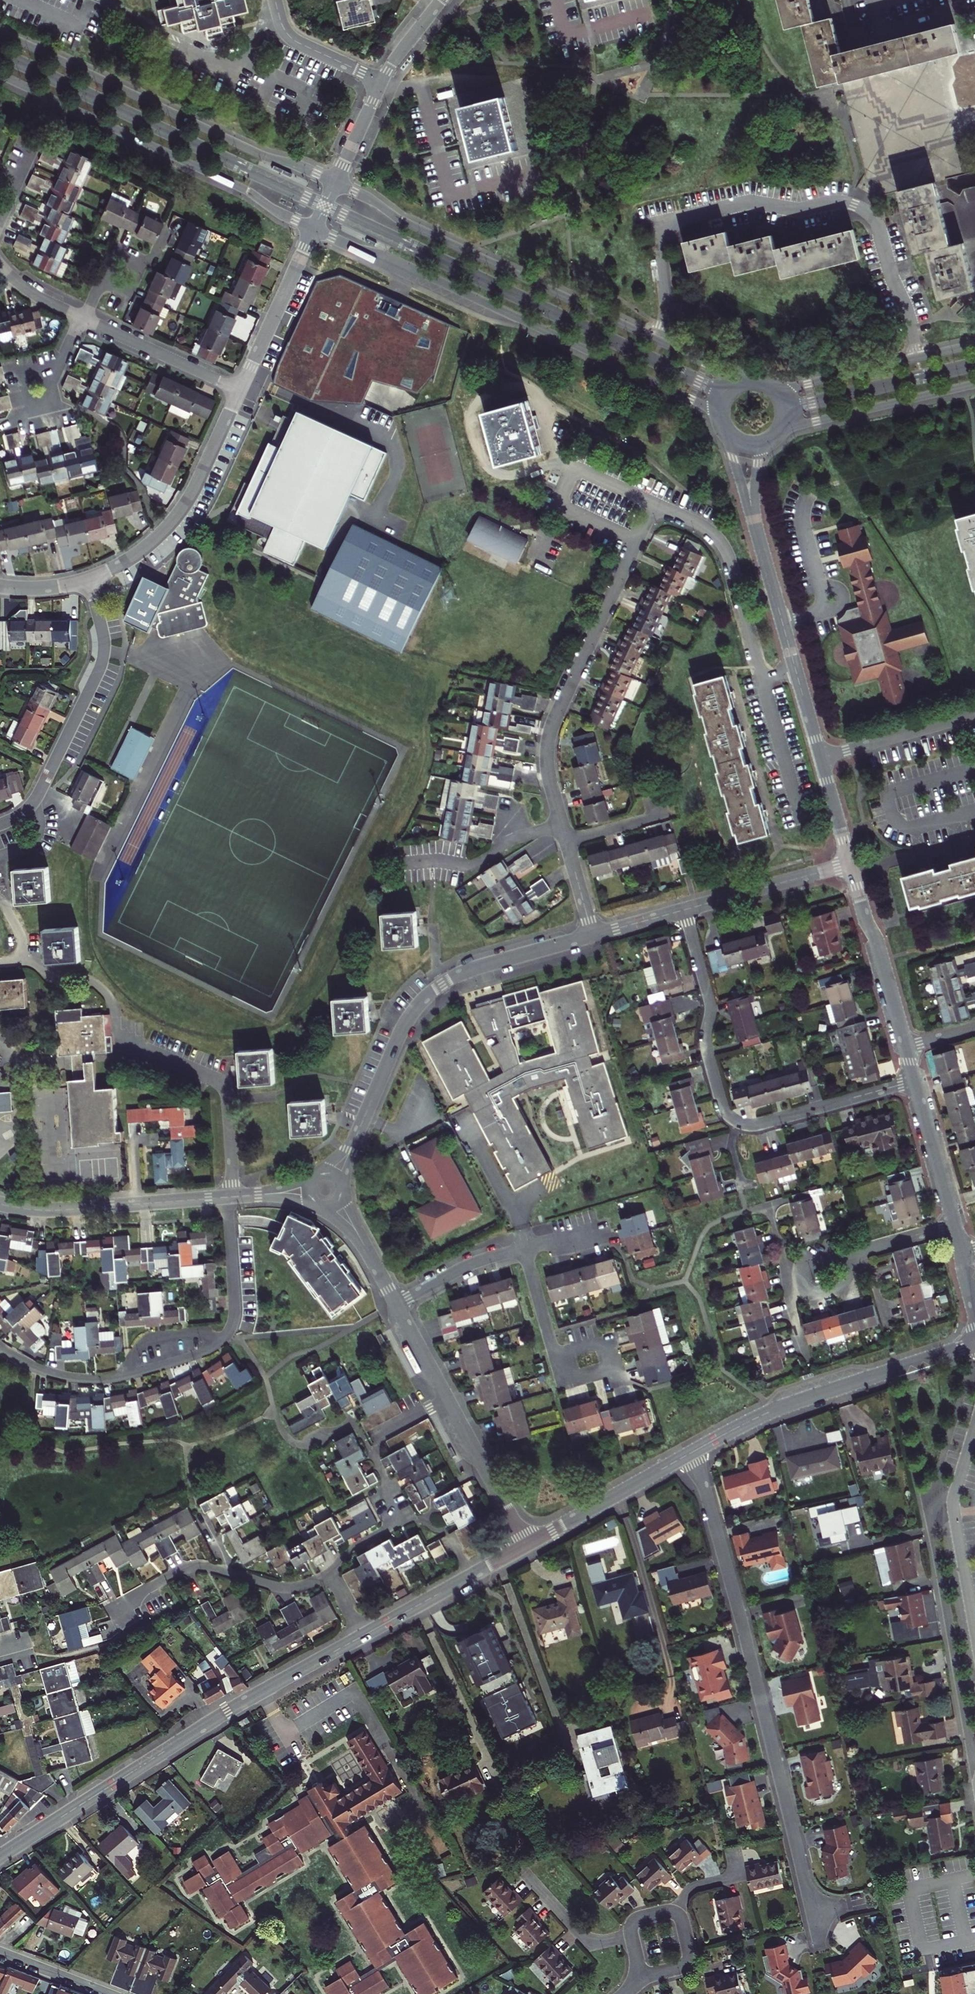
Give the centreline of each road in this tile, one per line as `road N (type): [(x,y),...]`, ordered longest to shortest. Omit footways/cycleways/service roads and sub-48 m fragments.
road 1 (residential): [(563,826),(549,765),(553,725),(651,514),(669,511),(714,534),(731,562),(763,679),(796,669)]
road 2 (residential): [(693,1452),(813,1916)]
road 3 (tertiary): [(750,382),(336,183)]
road 4 (tertiary): [(315,230),(723,421)]
road 5 (tertiary): [(0,1857),(363,1636)]
road 6 (residential): [(914,1081),(756,1125),(732,1119),(708,1058),(711,1002),(686,910)]
road 7 (residential): [(325,1190),(401,1031),(430,995),(467,971),(592,936)]
road 8 (tertiary): [(336,183),(0,33)]
road 9 (tertiary): [(0,75),(315,230)]
road 10 (tertiary): [(693,1452),(791,1403),(974,1344)]
road 11 (residential): [(0,826),(33,804),(102,663),(103,633),(87,581)]
road 12 (residential): [(241,389),(195,492),(168,529),(87,581)]
road 13 (residential): [(0,1205),(52,1211),(227,1198)]
road 14 (residential): [(330,1575),(280,1587),(193,1567),(143,1592),(135,1611)]
road 15 (residential): [(128,1045),(222,1085),(233,1198)]
road 16 (tertiary): [(974,345),(770,386)]
road 17 (tertiary): [(776,435),(974,384)]
road 18 (residential): [(974,1430),(954,1502),(974,1627)]
road 19 (residential): [(906,1047),(850,864)]
road 20 (tertiary): [(528,1544),(693,1452)]
road 21 (residential): [(315,230),(241,389)]
road 22 (residential): [(241,389),(84,319)]
road 23 (residential): [(563,826),(518,837),(473,863),(400,863)]
road 24 (residential): [(686,910),(850,864)]
road 25 (residential): [(447,1397),(528,1544)]
road 26 (residential): [(974,715),(821,758)]
road 27 (residential): [(955,1225),(914,1081)]
road 28 (residential): [(796,669),(756,529)]
road 29 (residential): [(522,1869),(592,1944),(631,1936)]
road 30 (residential): [(275,0),(293,40),(382,82)]
road 31 (residential): [(224,1338),(235,1306),(227,1198)]
road 32 (residential): [(396,1305),(470,1265),(525,1249)]
road 33 (residential): [(325,1190),(396,1305)]
road 34 (residential): [(0,1347),(58,1375),(126,1376)]
road 35 (tertiary): [(363,1636),(470,1577)]
road 36 (residential): [(126,1376),(147,1339),(224,1338)]

